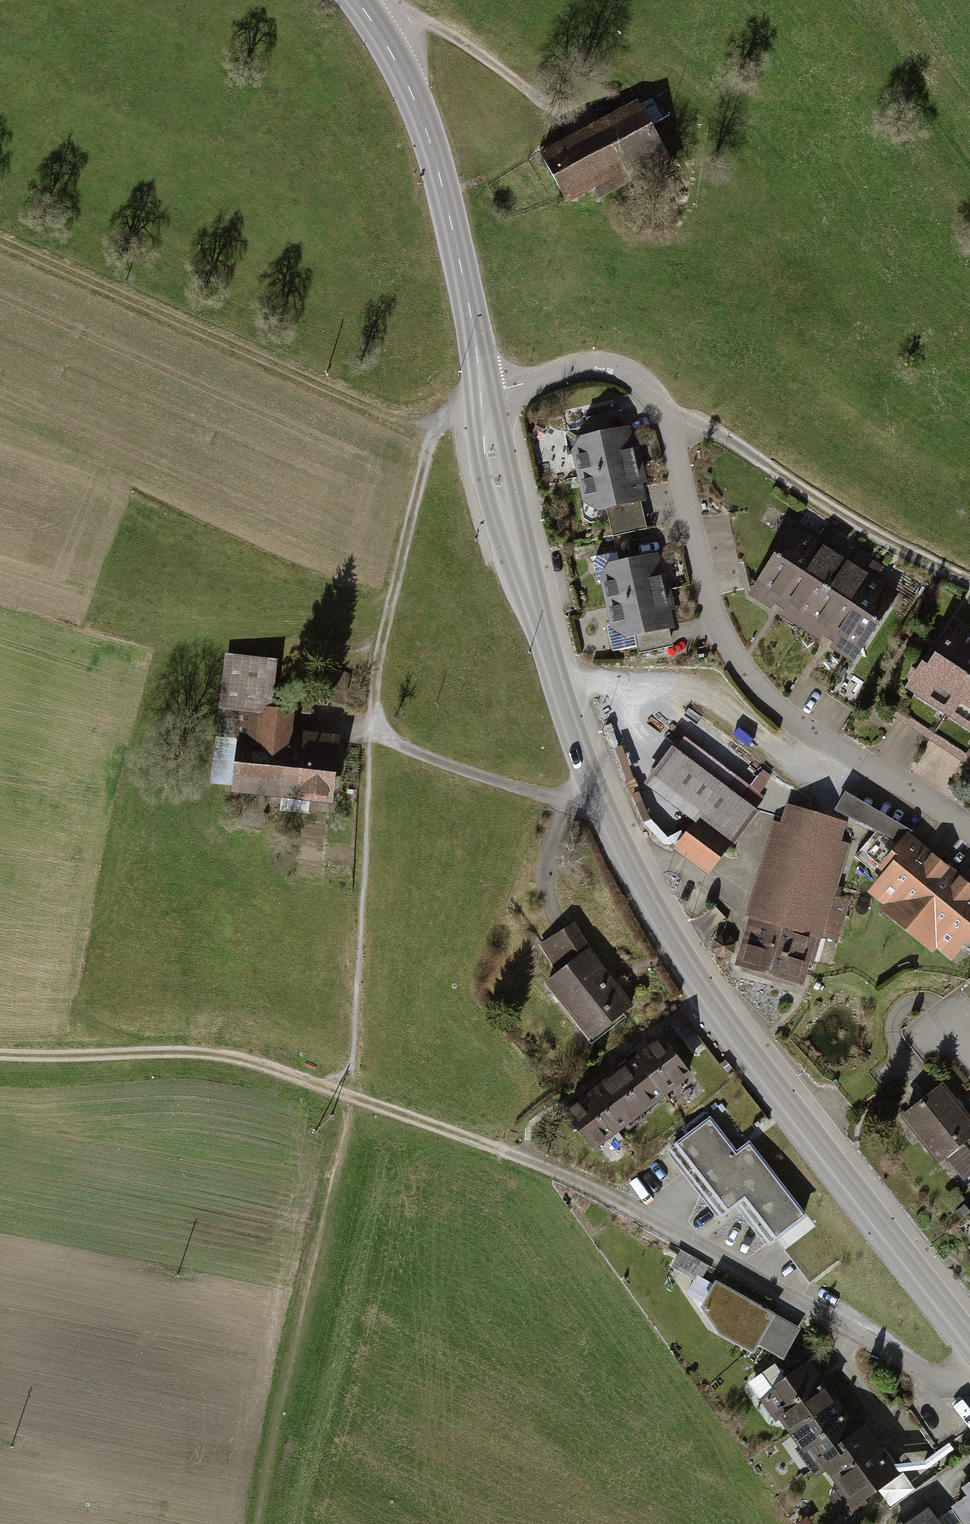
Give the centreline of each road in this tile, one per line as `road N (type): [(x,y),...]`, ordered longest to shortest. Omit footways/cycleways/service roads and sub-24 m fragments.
road 1 (tertiary): [(969,1341),(667,930),(589,780),(516,553),(484,398)]
road 2 (residential): [(484,398),(596,369),(636,385),(667,426),(701,589),(745,675),(824,751),(969,835)]
road 3 (track): [(0,1054),(235,1057),(581,1183)]
road 4 (track): [(255,1523),(347,1099)]
road 5 (tertiary): [(484,398),(452,219),(416,104),(357,0)]
road 6 (track): [(484,398),(435,431),(377,659),(370,730)]
road 7 (track): [(969,583),(874,535),(709,433),(667,426)]
road 8 (track): [(589,780),(557,805),(370,730),(304,720)]

